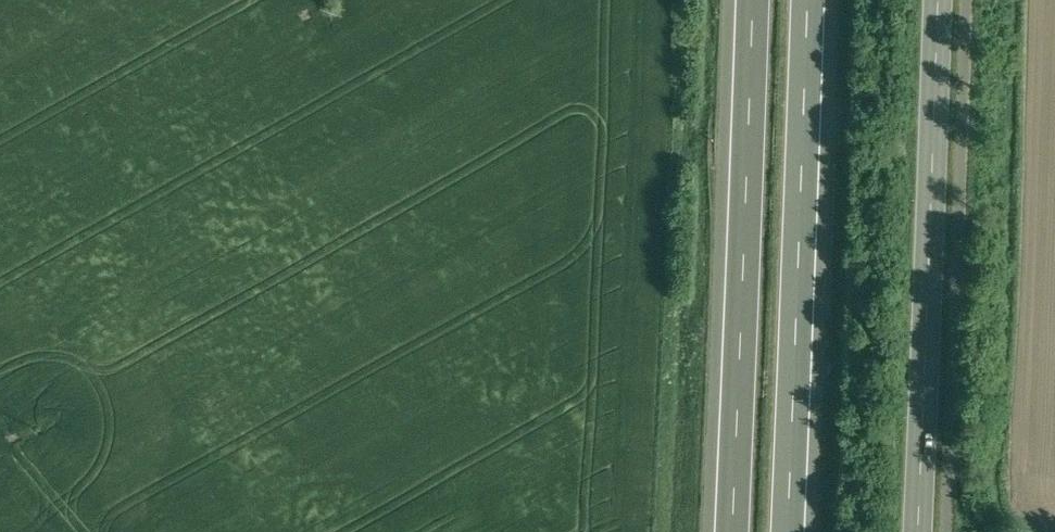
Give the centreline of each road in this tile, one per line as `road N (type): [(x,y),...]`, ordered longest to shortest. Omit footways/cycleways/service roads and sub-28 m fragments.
road 1 (secondary): [(937,0),(916,531)]
road 2 (motorway): [(741,0),(723,531)]
road 3 (motorway): [(797,531),(815,0)]

